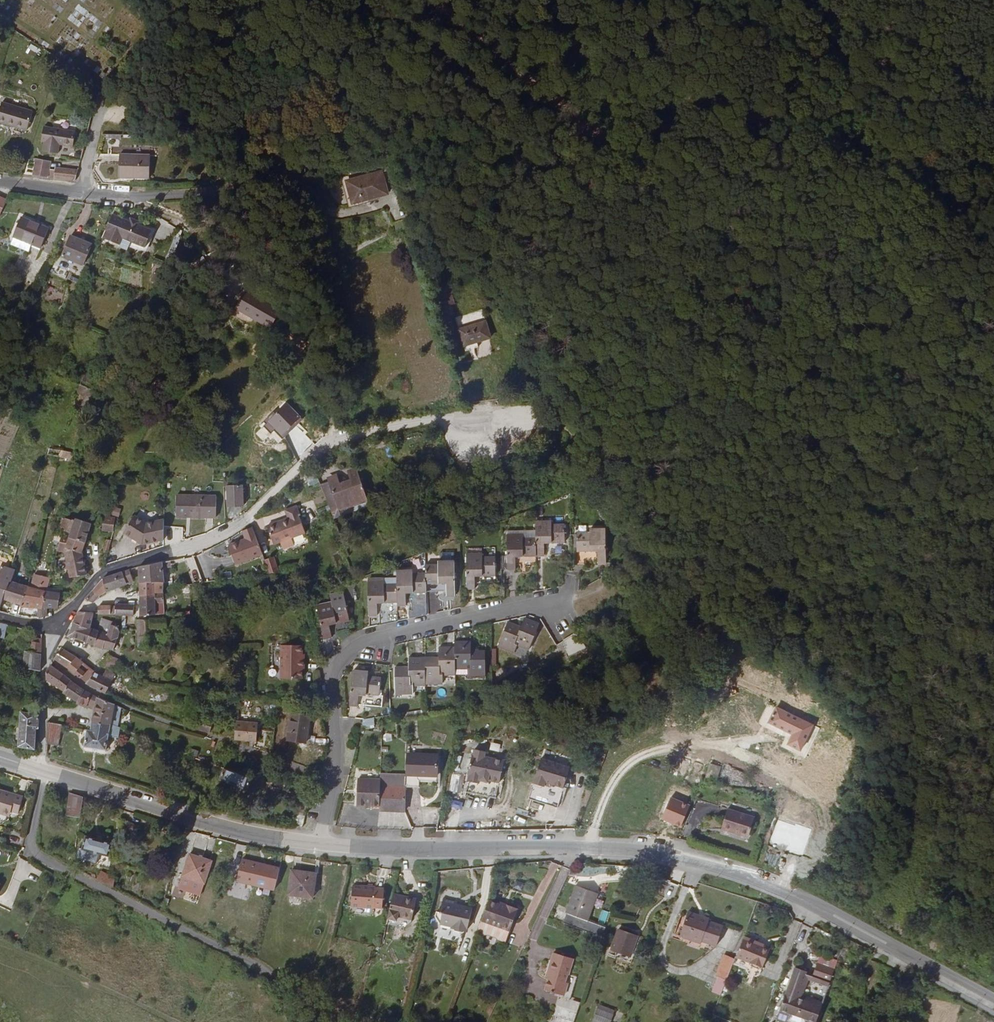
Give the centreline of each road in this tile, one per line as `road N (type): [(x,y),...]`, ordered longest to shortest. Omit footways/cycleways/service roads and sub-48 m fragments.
road 1 (track): [(993,913),(882,745),(840,699),(611,508),(557,416),(505,404),(338,438)]
road 2 (tertiary): [(993,1003),(813,903),(677,856),(613,847),(319,844)]
road 3 (track): [(585,133),(845,145),(993,251)]
road 4 (residential): [(394,144),(209,191),(145,198),(0,181)]
road 5 (residential): [(569,595),(371,637),(347,651),(337,677),(334,781)]
road 6 (residential): [(48,656),(109,698),(334,781)]
road 7 (tertiary): [(319,844),(270,839),(37,769)]
road 8 (residential): [(246,524),(205,545),(104,573),(59,633)]
road 9 (track): [(424,0),(481,38),(585,133)]
road 10 (track): [(585,133),(394,144)]

